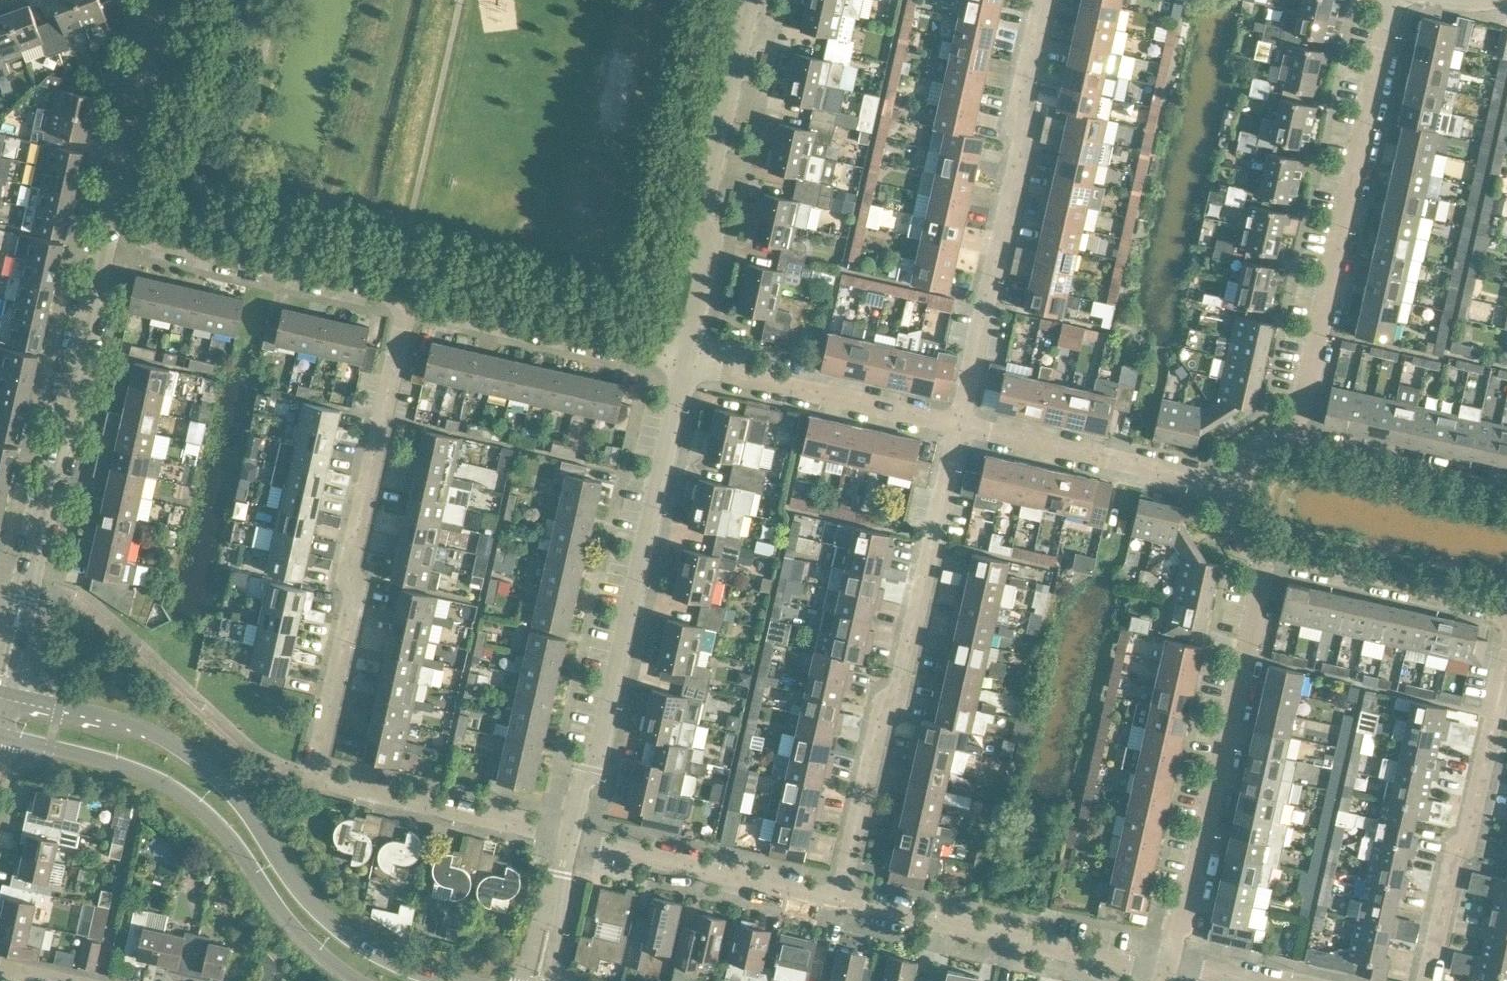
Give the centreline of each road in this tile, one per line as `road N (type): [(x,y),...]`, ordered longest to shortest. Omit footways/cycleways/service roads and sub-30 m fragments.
road 1 (residential): [(569,840),(313,778),(355,590),(348,571),(408,304)]
road 2 (tertiary): [(457,980),(371,951),(333,925),(225,786),(171,742),(4,694)]
road 3 (residential): [(841,904),(957,428)]
road 4 (residential): [(569,840),(596,757),(686,367)]
road 5 (residential): [(4,694),(107,236)]
road 6 (residential): [(1296,438),(1397,0)]
road 7 (tertiary): [(0,734),(129,768),(184,798),(221,833),(308,945),(357,980)]
road 8 (residential): [(957,428),(1025,134),(1017,115),(1043,0)]
road 9 (residential): [(1171,970),(1268,561)]
road 10 (residential): [(686,367),(715,239),(703,218),(750,0)]
road 11 (residential): [(1171,970),(841,904)]
road 12 (residential): [(1426,980),(1506,666)]
road 13 (residential): [(408,304),(107,236)]
road 14 (residential): [(1240,492),(957,428)]
road 15 (residential): [(686,367),(408,304)]
road 16 (residential): [(841,904),(569,840)]
road 17 (residential): [(957,428),(686,367)]
road 18 (residential): [(1268,561),(1506,613)]
road 19 (residential): [(107,236),(161,0)]
road 20 (residential): [(1506,487),(1296,438)]
road 21 (residential): [(539,980),(569,840)]

